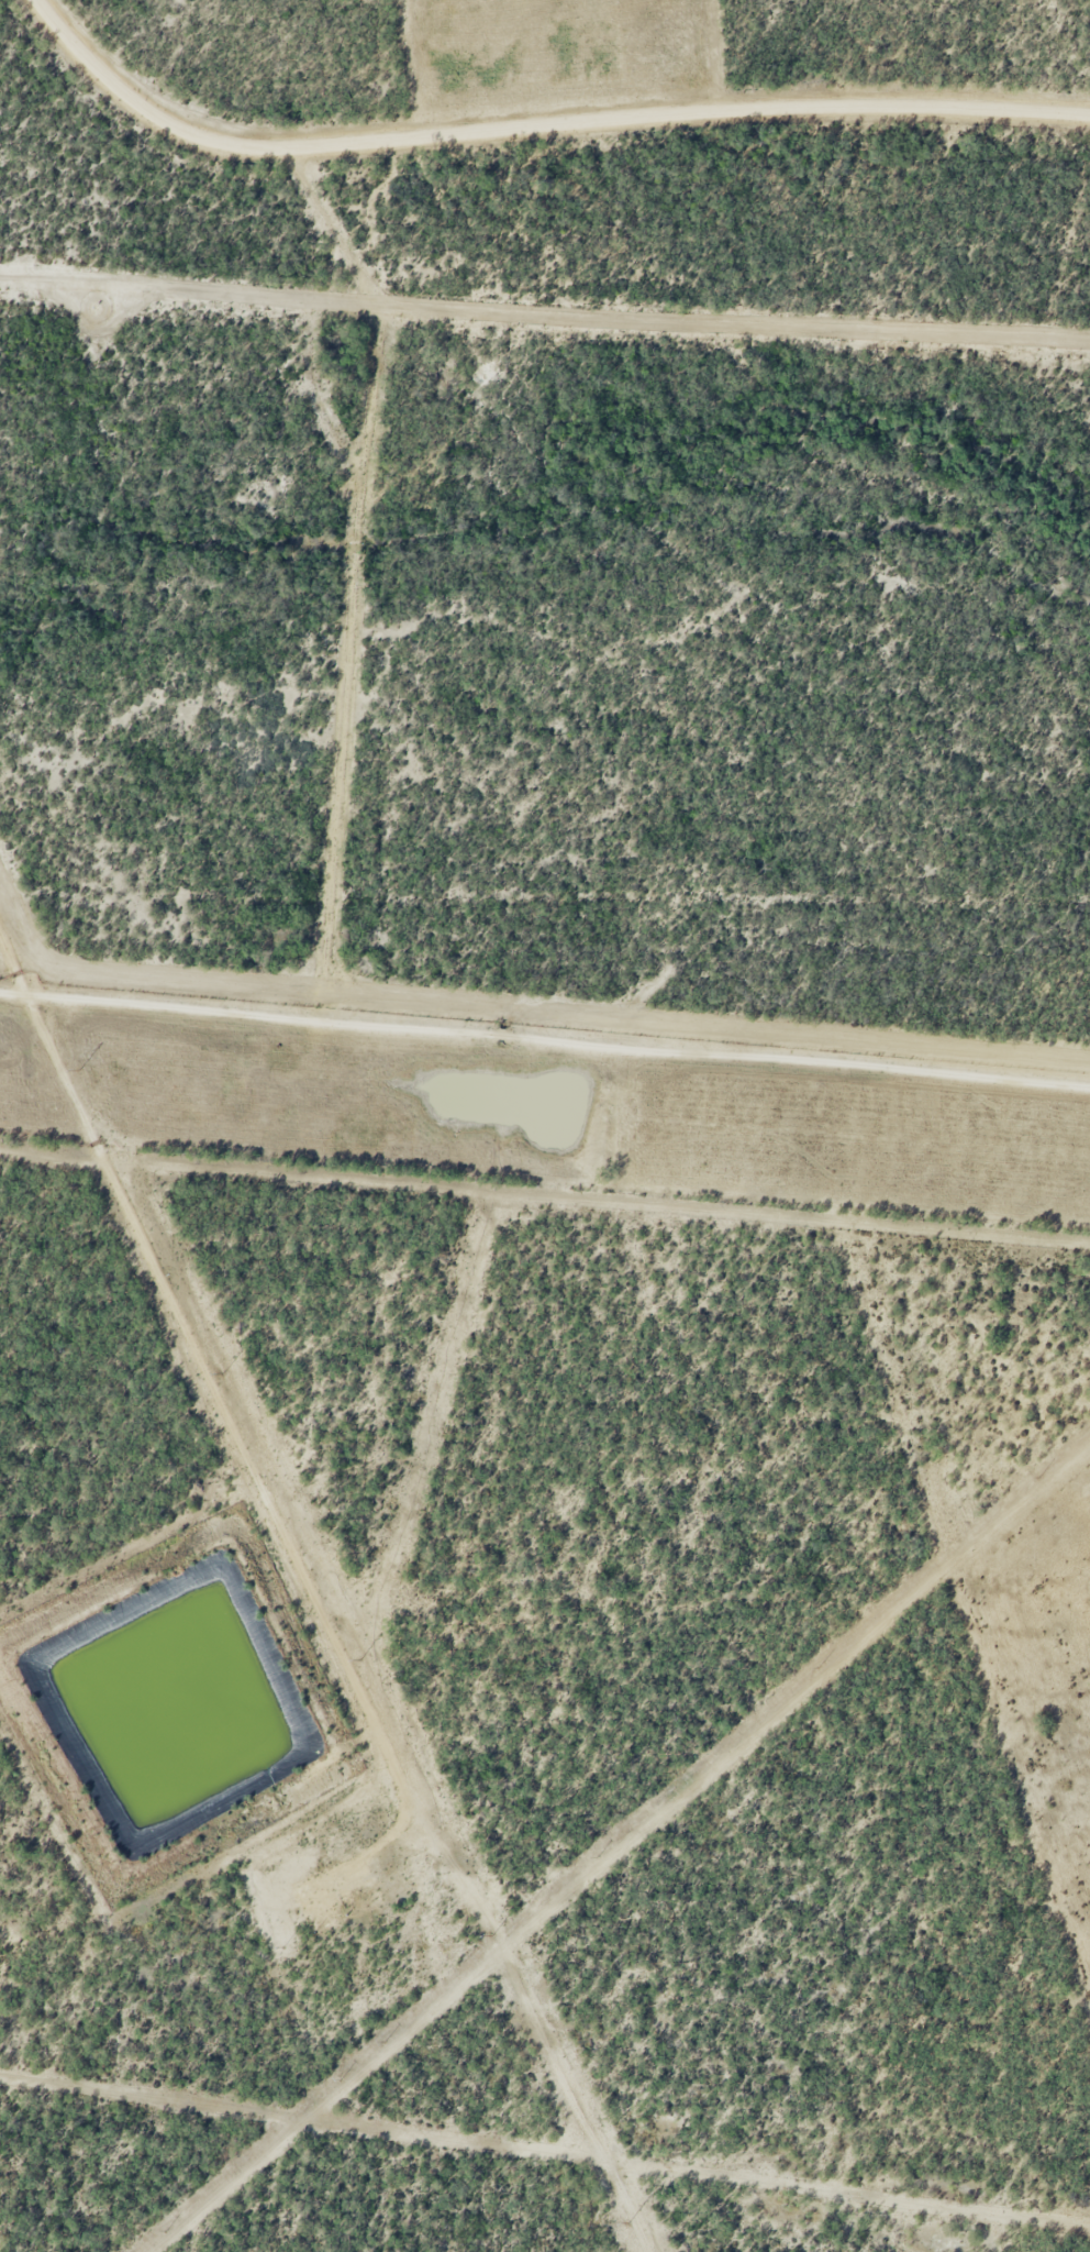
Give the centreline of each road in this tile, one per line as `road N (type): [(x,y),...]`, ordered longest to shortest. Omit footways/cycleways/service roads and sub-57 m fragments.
road 1 (track): [(1089,1086),(0,992)]

